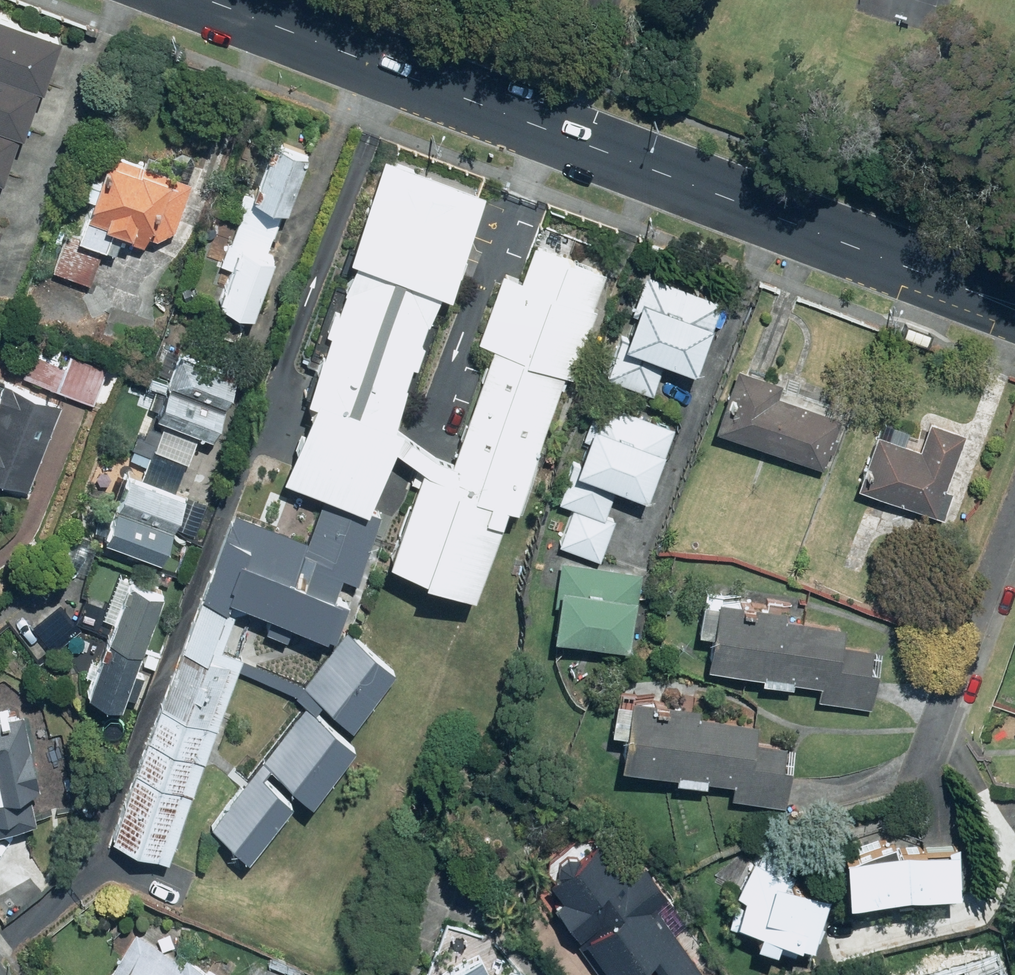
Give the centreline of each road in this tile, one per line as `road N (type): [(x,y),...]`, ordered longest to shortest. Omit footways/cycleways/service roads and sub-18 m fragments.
road 1 (primary): [(1014,306),(214,0)]

